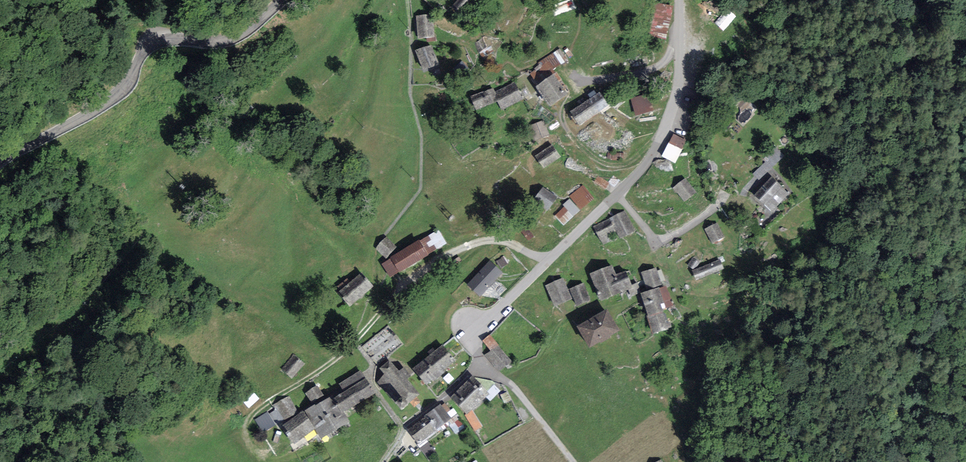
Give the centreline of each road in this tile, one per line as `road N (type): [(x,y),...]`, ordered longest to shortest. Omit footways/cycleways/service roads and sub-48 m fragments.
road 1 (residential): [(679,0),(679,78),(652,156),(473,336),(483,366),(513,386),(574,461)]
road 2 (unclassified): [(282,0),(235,36),(151,43),(112,98),(0,162)]
road 3 (track): [(393,296),(330,362),(251,416),(254,449),(286,443)]
road 4 (track): [(580,79),(562,115),(589,154),(616,165),(657,146)]
road 5 (track): [(610,200),(582,178),(556,177),(494,205)]
road 6 (track): [(618,192),(660,240),(714,207)]

